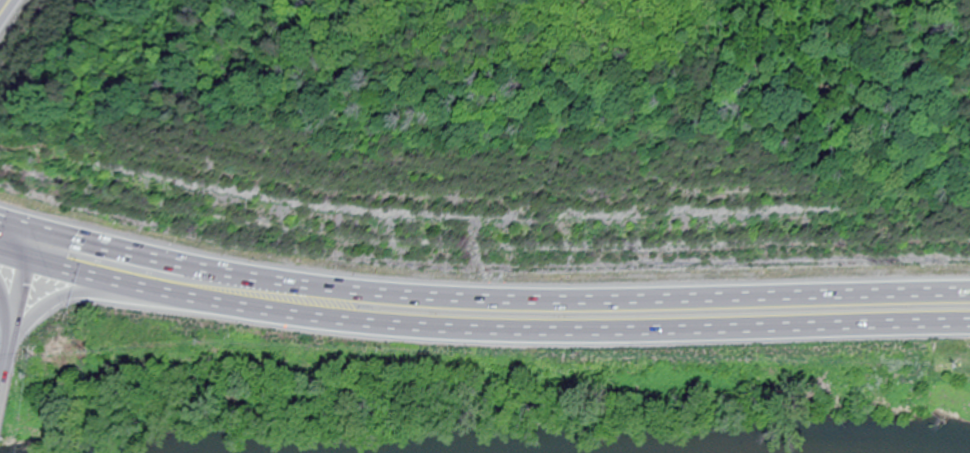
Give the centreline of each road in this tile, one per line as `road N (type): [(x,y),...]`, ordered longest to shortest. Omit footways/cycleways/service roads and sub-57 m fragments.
road 1 (trunk): [(969,295),(583,303),(427,297),(266,281),(0,221)]
road 2 (trunk): [(0,254),(317,316),(493,333),(969,325)]
road 3 (residential): [(0,281),(11,306),(13,352),(51,305),(148,289)]
road 4 (residential): [(9,377),(37,233)]

